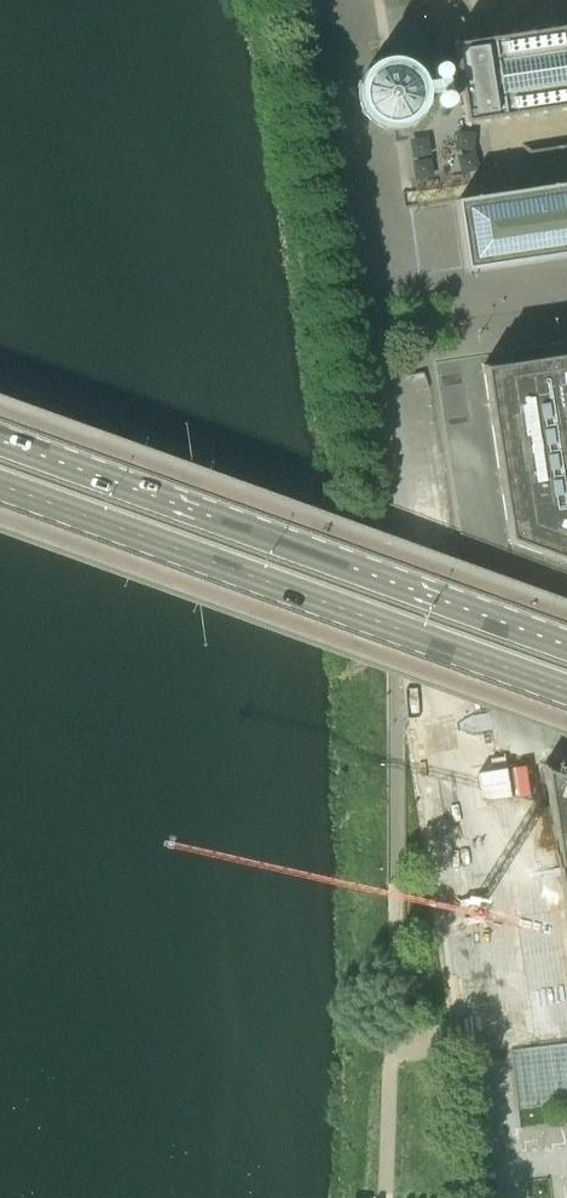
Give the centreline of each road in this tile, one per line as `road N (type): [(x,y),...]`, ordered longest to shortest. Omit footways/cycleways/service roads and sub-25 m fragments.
road 1 (residential): [(378,321),(397,531),(390,1084)]
road 2 (primary): [(566,650),(0,446)]
road 3 (primary): [(0,487),(566,690)]
road 4 (residential): [(378,321),(310,0)]
road 5 (residential): [(566,293),(378,321)]

